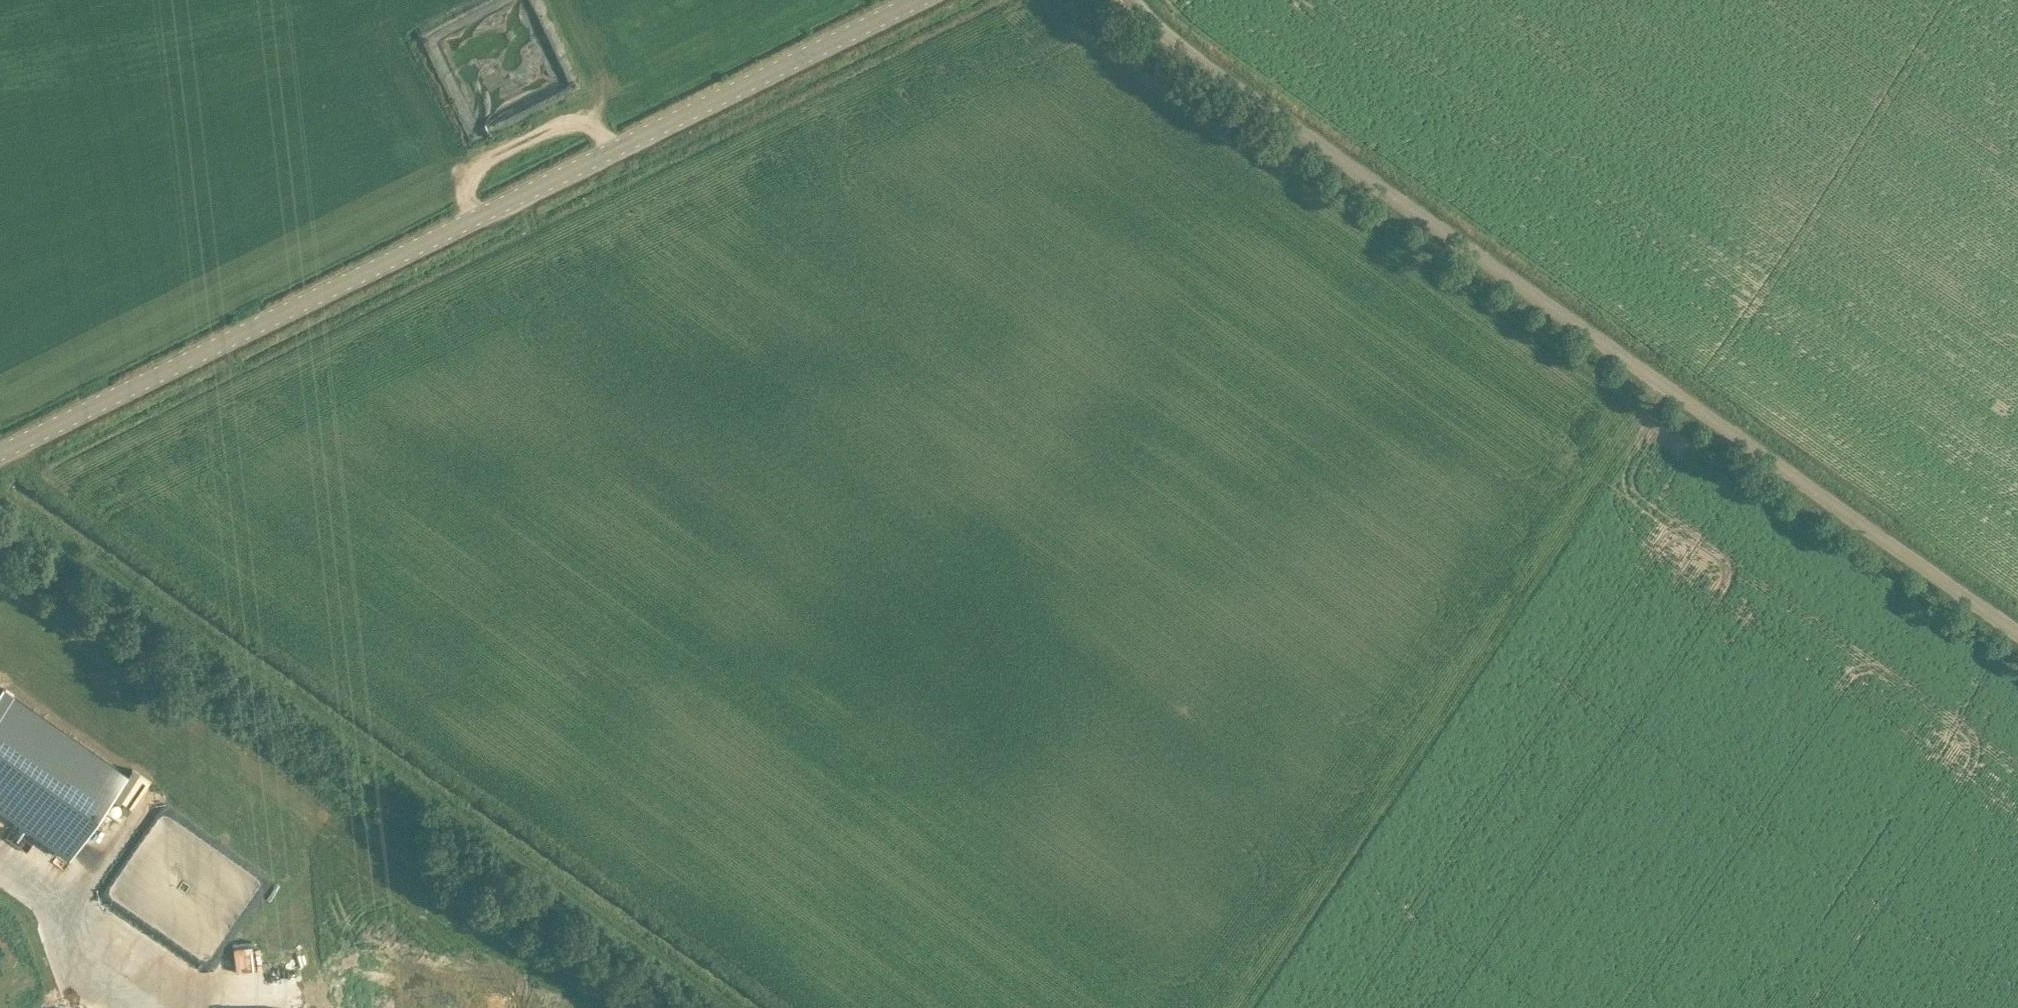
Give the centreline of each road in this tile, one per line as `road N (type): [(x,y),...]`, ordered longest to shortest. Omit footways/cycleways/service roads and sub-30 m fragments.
road 1 (unclassified): [(2017,629),(1229,80),(1130,0)]
road 2 (unclassified): [(0,454),(919,0)]
road 3 (track): [(0,483),(747,1007)]
road 4 (track): [(430,900),(80,651),(0,584)]

